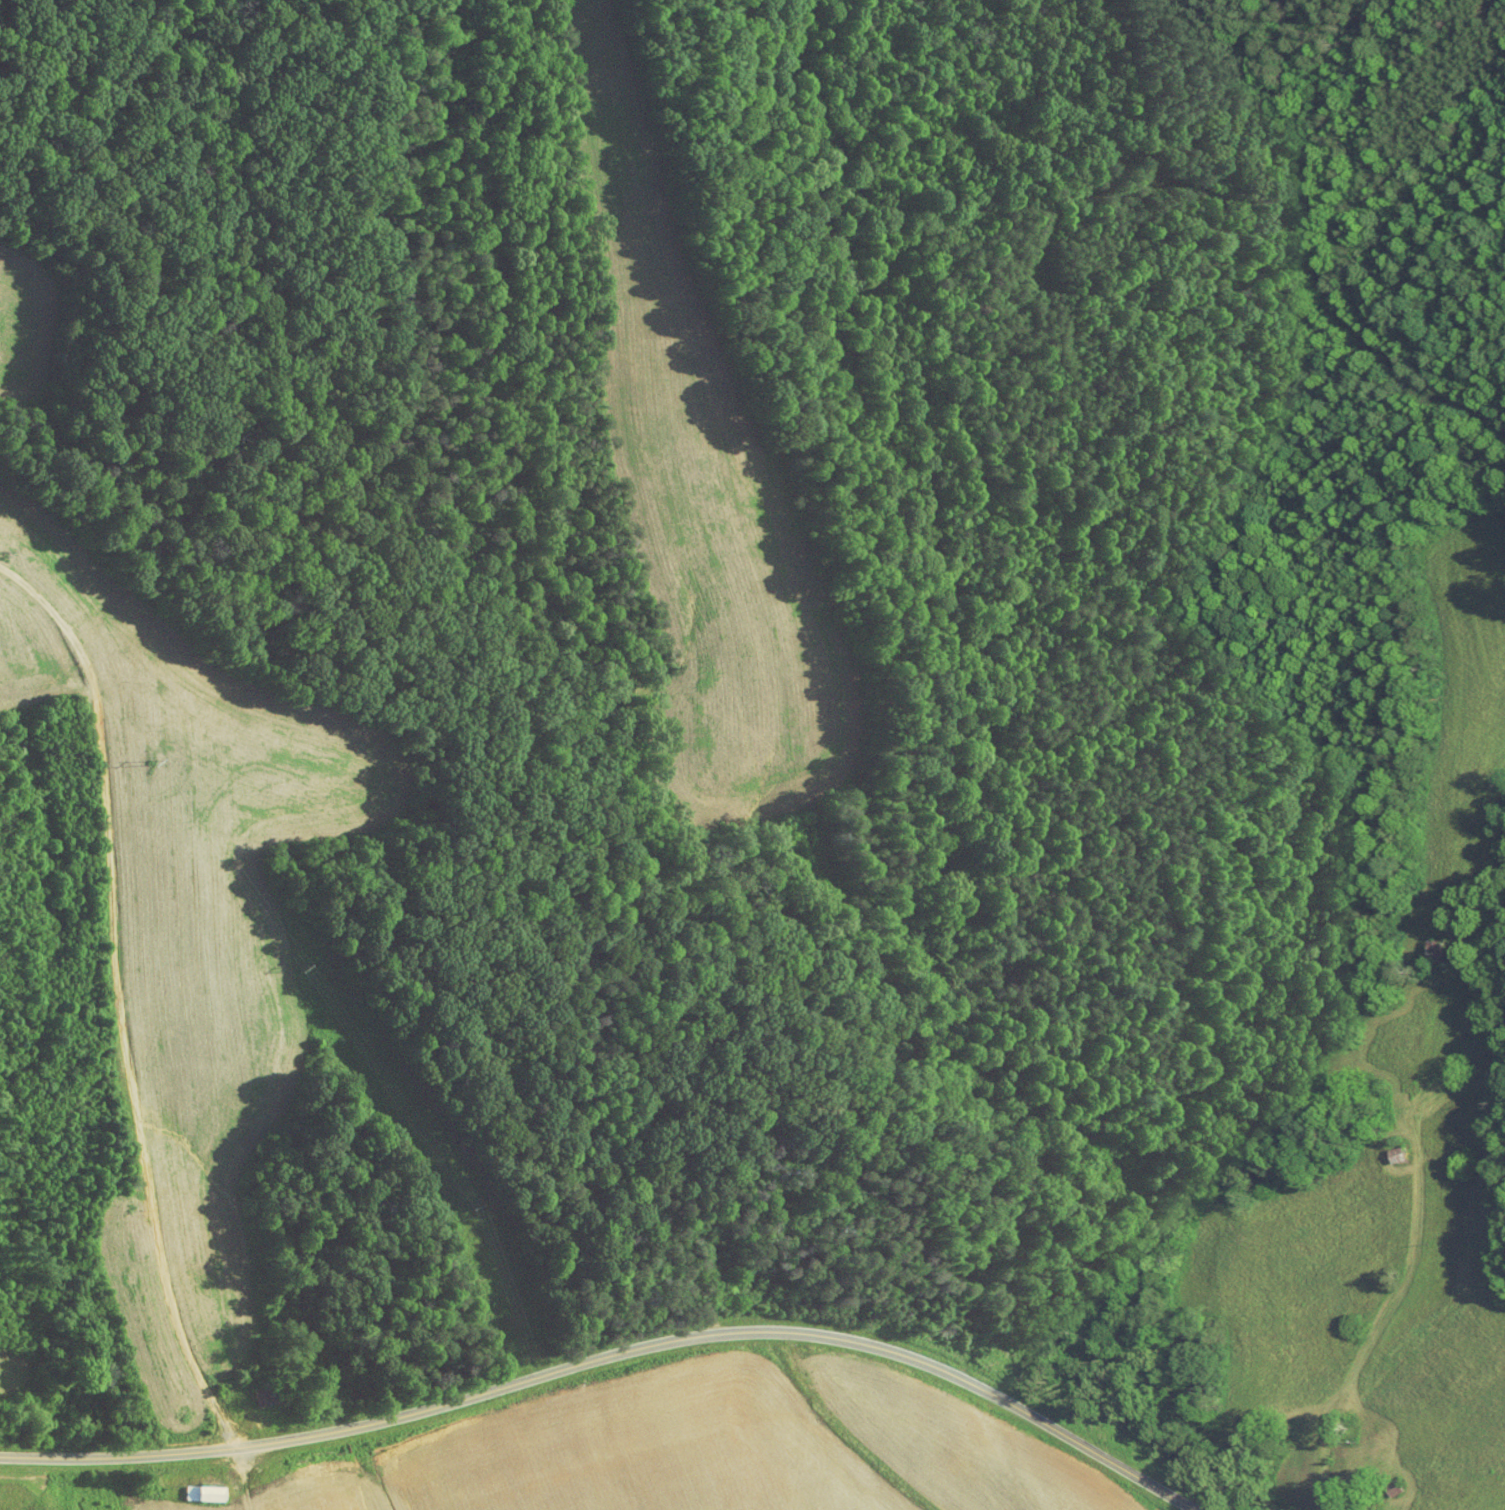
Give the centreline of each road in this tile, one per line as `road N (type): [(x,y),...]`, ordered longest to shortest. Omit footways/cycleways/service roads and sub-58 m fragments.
road 1 (residential): [(0,1457),(242,1448),(390,1419),(636,1349),(771,1332),(860,1344),(928,1366),(1193,1509)]

